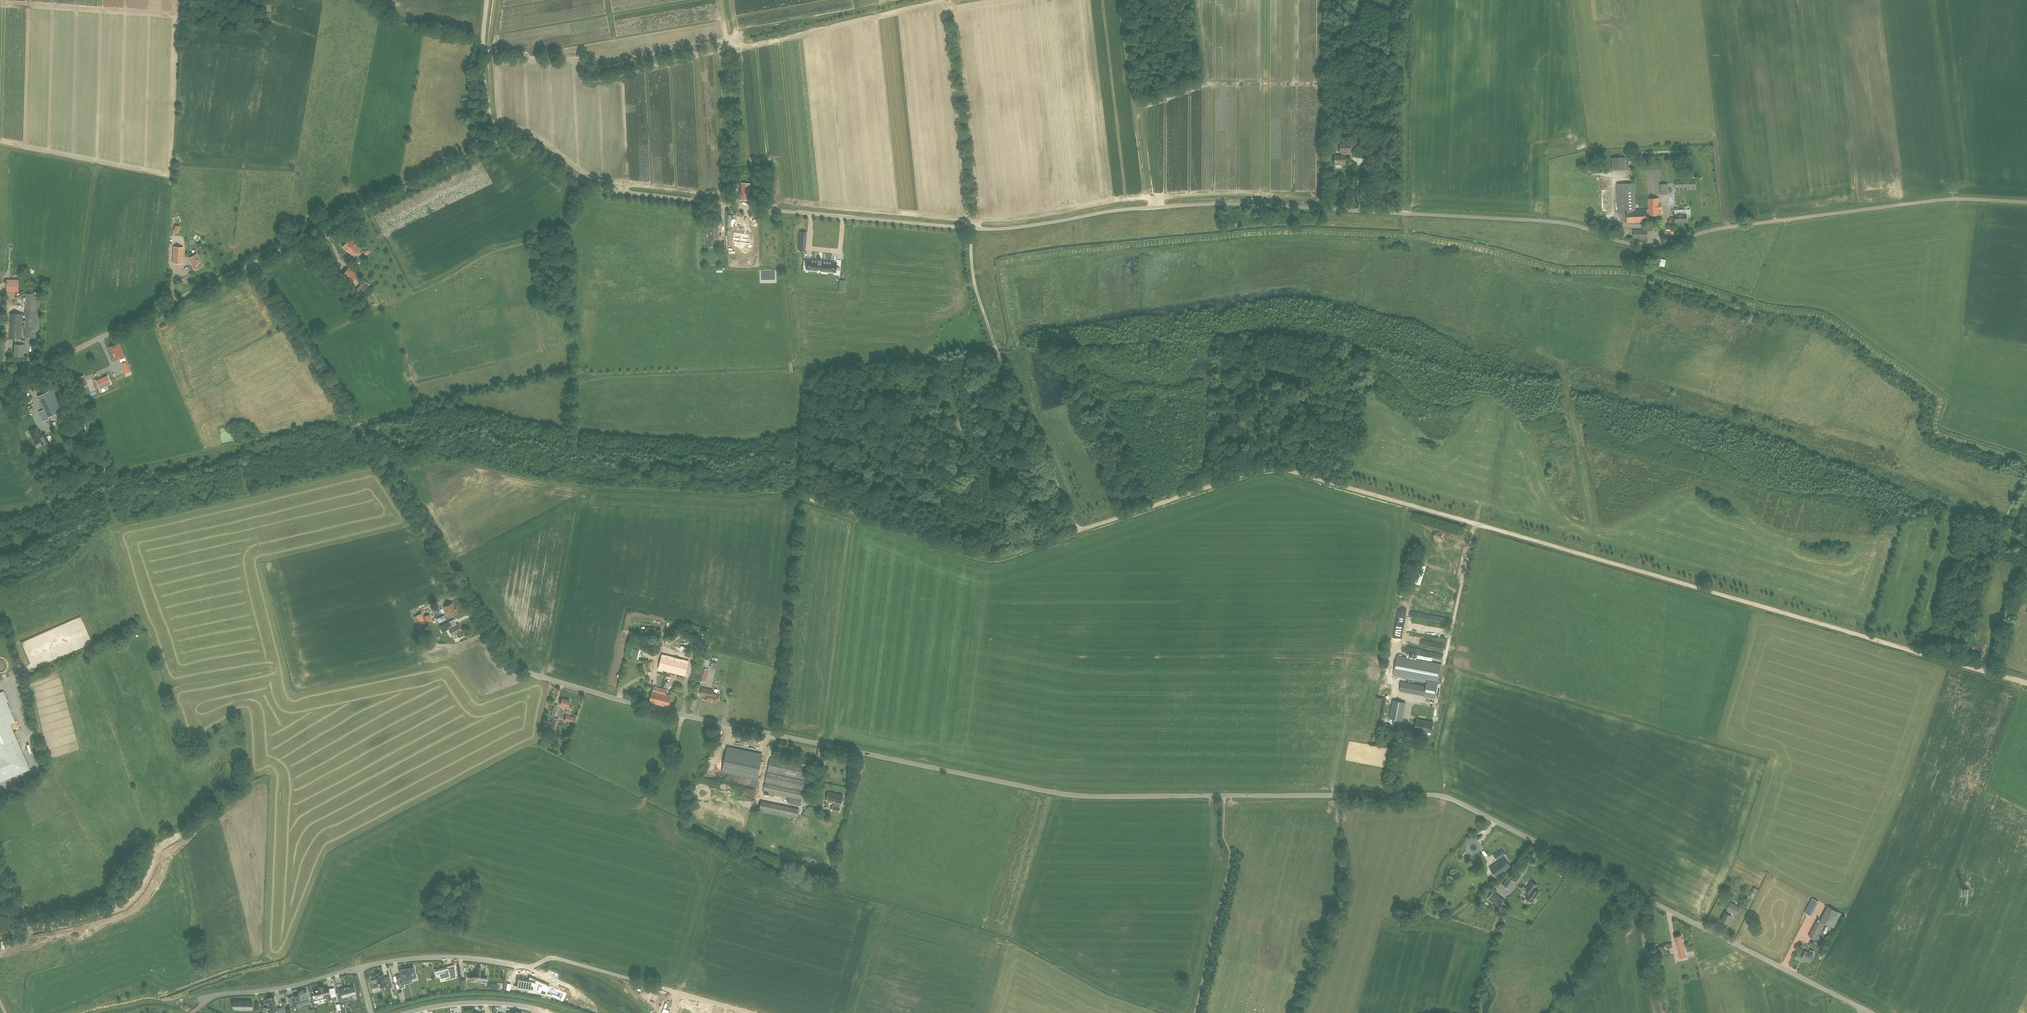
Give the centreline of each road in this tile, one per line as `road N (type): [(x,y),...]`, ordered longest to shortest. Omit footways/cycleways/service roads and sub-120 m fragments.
road 1 (unclassified): [(1869,1012),(1449,798),(1067,793),(647,706),(527,671),(492,634),(251,264)]
road 2 (unclassified): [(2026,203),(1941,200),(1647,246),(1554,222),(1239,204),(971,228),(731,206),(581,180)]
road 3 (track): [(1079,531),(1272,469),(1590,556)]
road 4 (track): [(1590,556),(2026,685)]
road 5 (track): [(185,3),(164,174),(0,144)]
road 6 (unclassified): [(678,992),(554,958),(527,968),(433,957),(359,968)]
road 7 (track): [(804,499),(993,560),(1079,531)]
road 8 (track): [(973,273),(997,347),(1079,531)]
road 9 (unclassified): [(0,386),(251,264)]
road 10 (unclassified): [(251,264),(497,144)]
road 11 (track): [(1396,690),(1437,702),(1473,532)]
road 12 (track): [(731,206),(734,85),(722,0)]
road 13 (unclassified): [(359,968),(203,1004)]
road 14 (unclassified): [(497,144),(482,64),(487,0)]
road 15 (track): [(554,958),(418,920)]
road 16 (unclassified): [(538,1012),(473,1002),(405,1012)]
road 17 (track): [(1396,690),(1389,675),(1401,612),(1454,621)]
road 18 (track): [(2026,562),(1998,525),(1928,489)]

